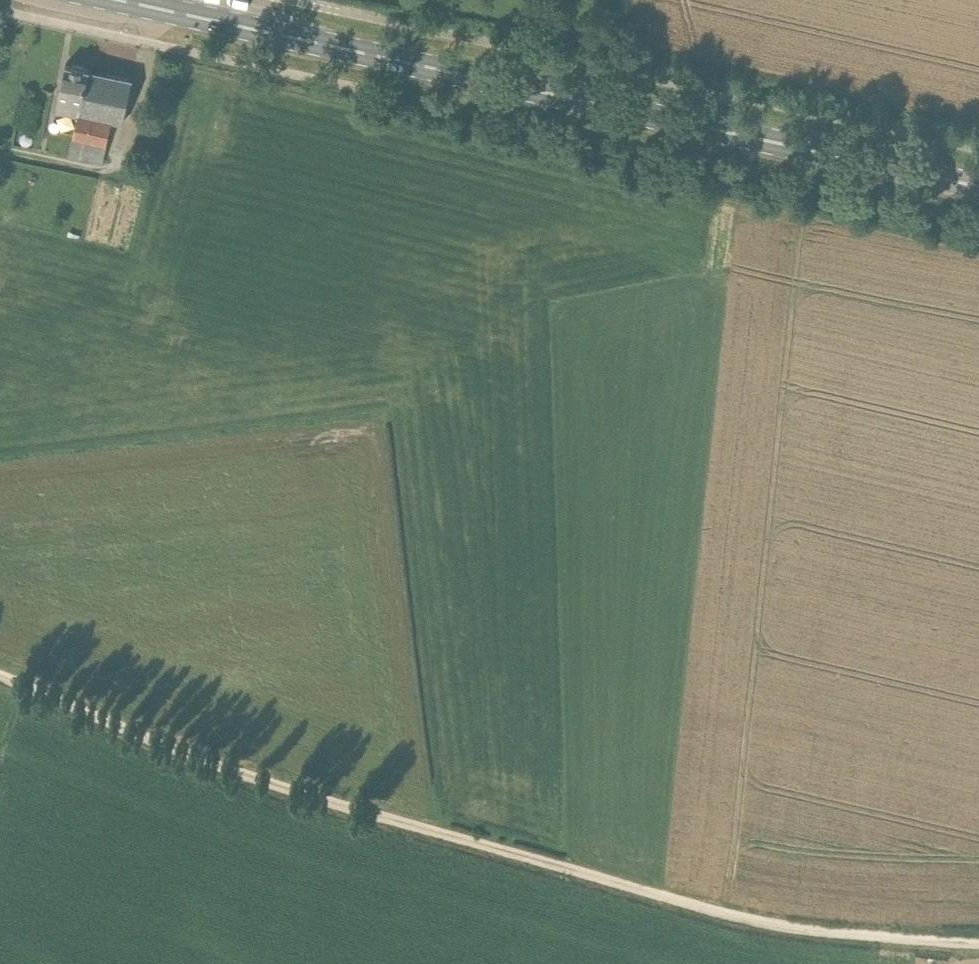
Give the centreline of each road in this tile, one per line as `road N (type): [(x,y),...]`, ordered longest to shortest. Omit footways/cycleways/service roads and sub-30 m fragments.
road 1 (track): [(0,677),(276,788),(700,909),(794,930),(978,944)]
road 2 (primary): [(978,187),(115,0)]
road 3 (track): [(0,150),(101,170),(119,158)]

